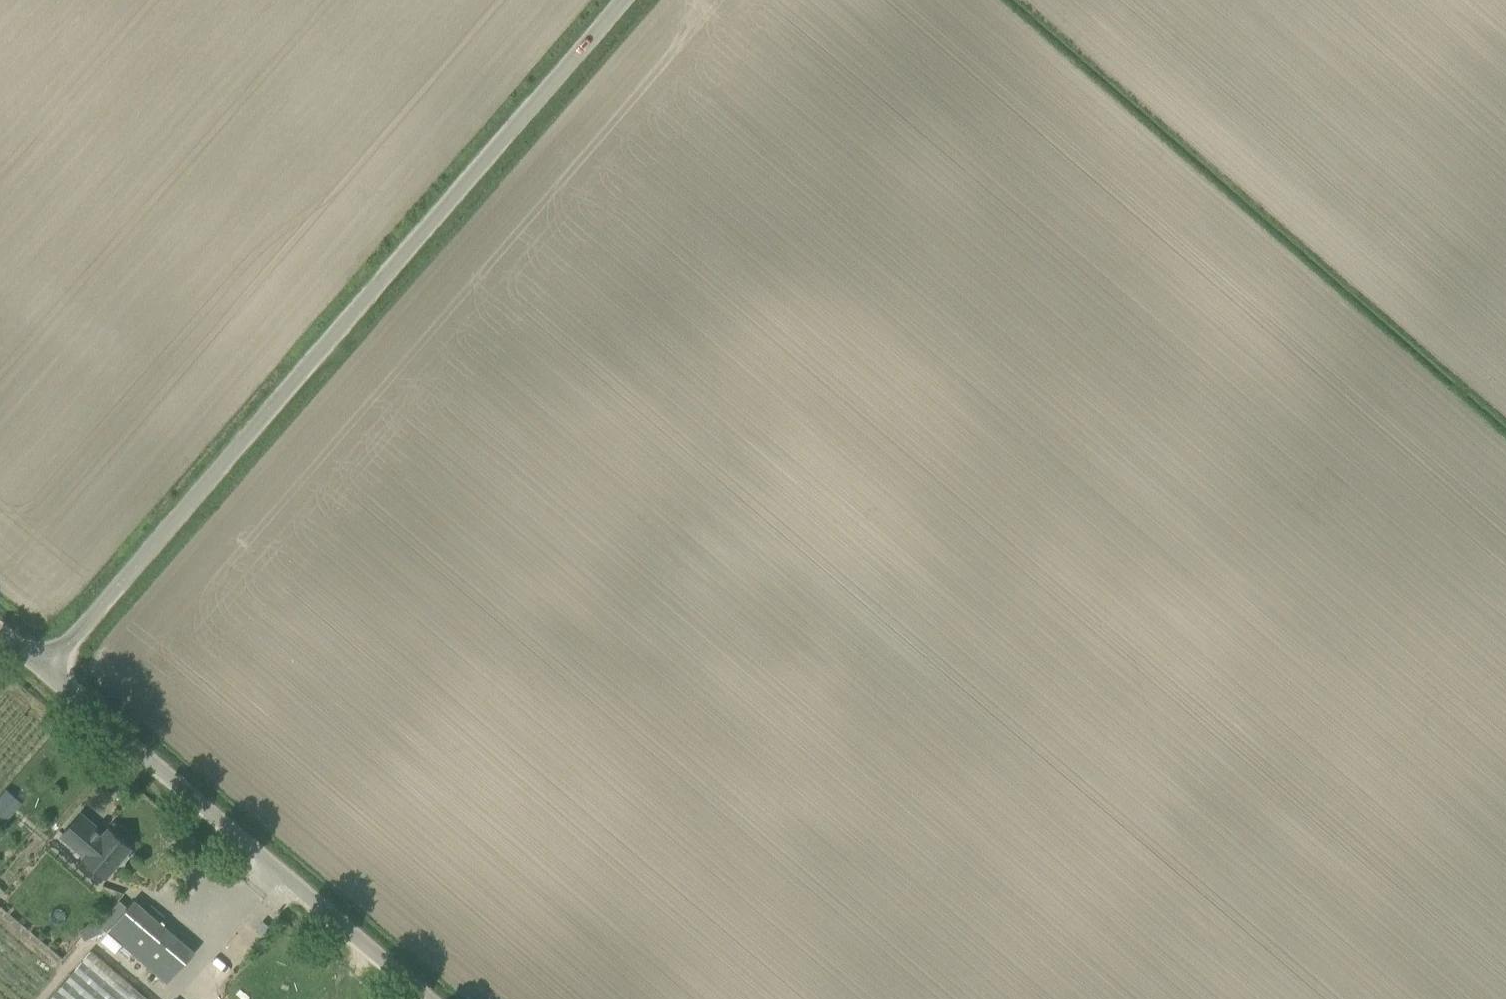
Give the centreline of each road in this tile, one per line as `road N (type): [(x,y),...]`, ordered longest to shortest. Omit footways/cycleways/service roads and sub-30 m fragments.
road 1 (unclassified): [(45,669),(624,0)]
road 2 (unclassified): [(428,998),(45,669)]

